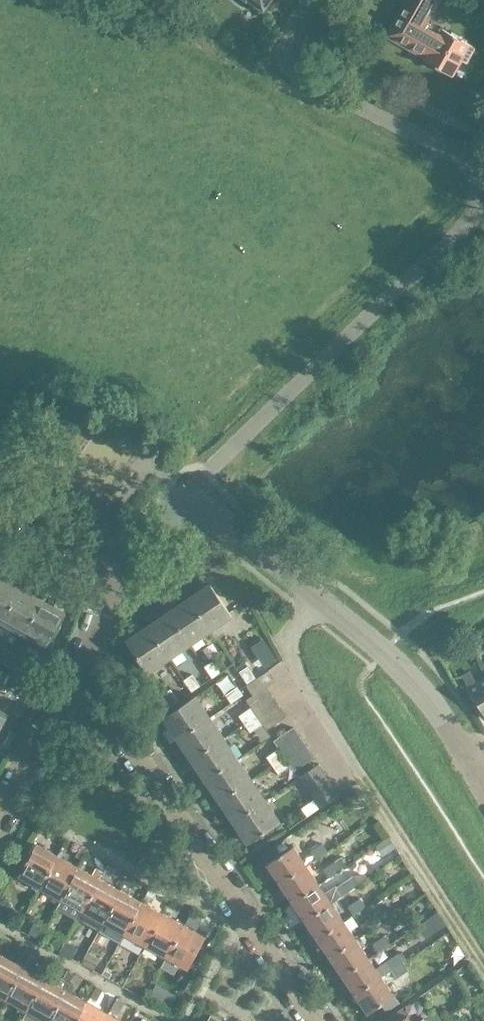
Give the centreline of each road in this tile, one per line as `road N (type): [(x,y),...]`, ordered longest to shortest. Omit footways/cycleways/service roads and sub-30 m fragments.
road 1 (residential): [(317,1020),(82,674)]
road 2 (unclassified): [(187,495),(483,209)]
road 3 (tertiary): [(187,495),(386,652),(477,759)]
road 4 (unclassified): [(483,180),(477,166),(282,56),(316,0)]
road 5 (track): [(483,962),(364,783)]
road 6 (tertiary): [(0,814),(82,674)]
road 7 (residential): [(118,567),(0,502)]

